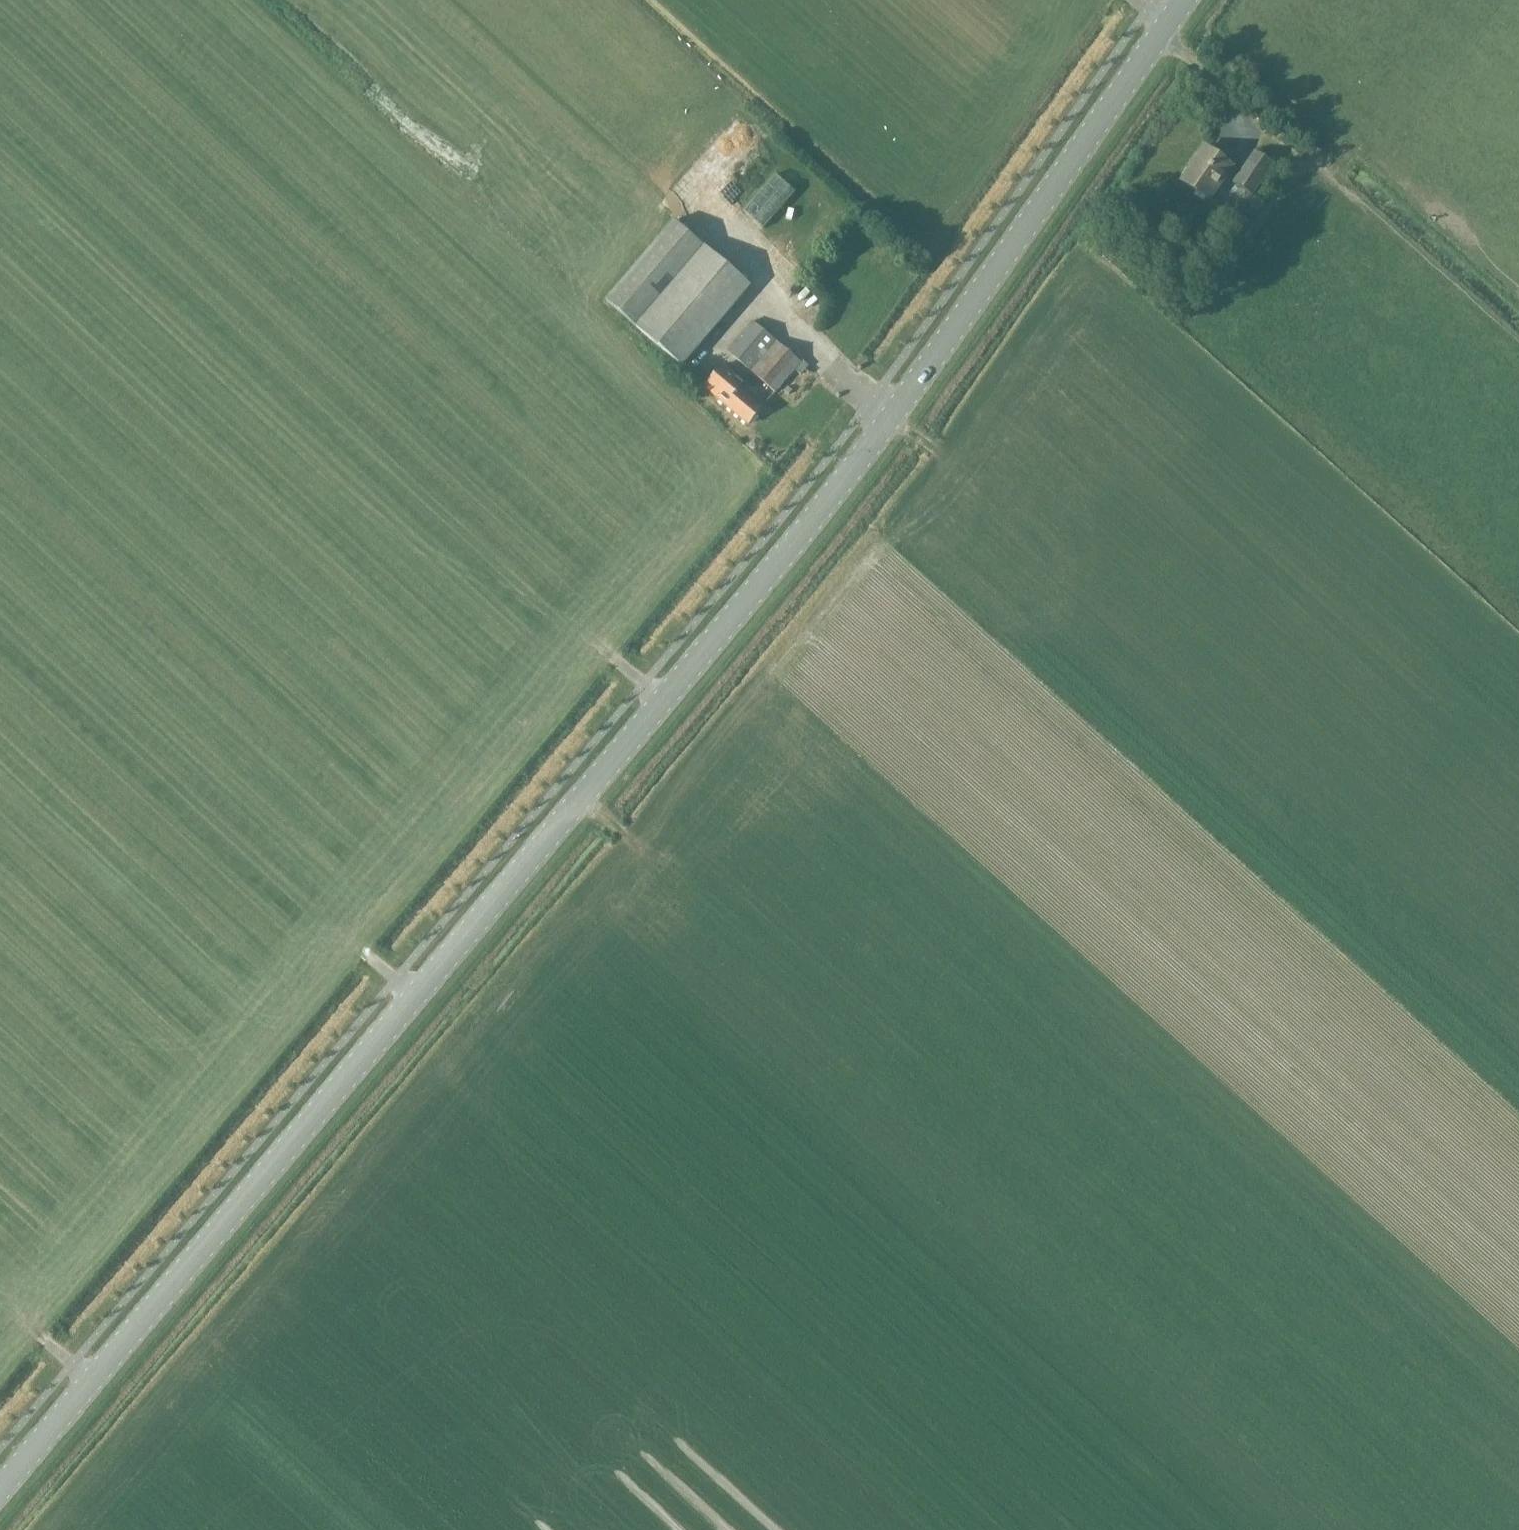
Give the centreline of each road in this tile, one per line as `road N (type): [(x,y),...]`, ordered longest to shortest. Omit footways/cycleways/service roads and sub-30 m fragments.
road 1 (tertiary): [(0,1490),(580,800),(937,352),(1186,0)]

